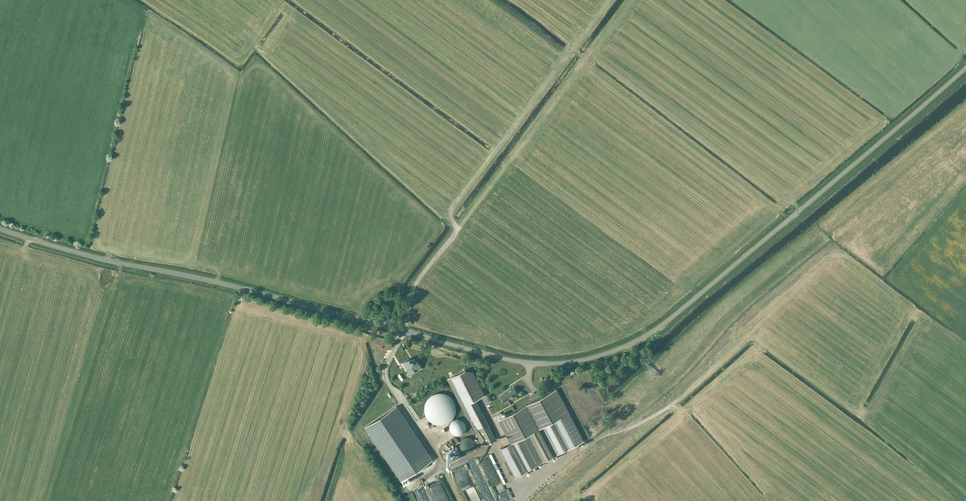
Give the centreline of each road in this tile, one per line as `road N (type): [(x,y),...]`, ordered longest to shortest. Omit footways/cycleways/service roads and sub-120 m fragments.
road 1 (unclassified): [(0,229),(515,361),(574,361),(628,345),(666,322),(965,67)]
road 2 (track): [(507,140),(450,218),(457,228),(407,293),(381,290),(358,319)]

